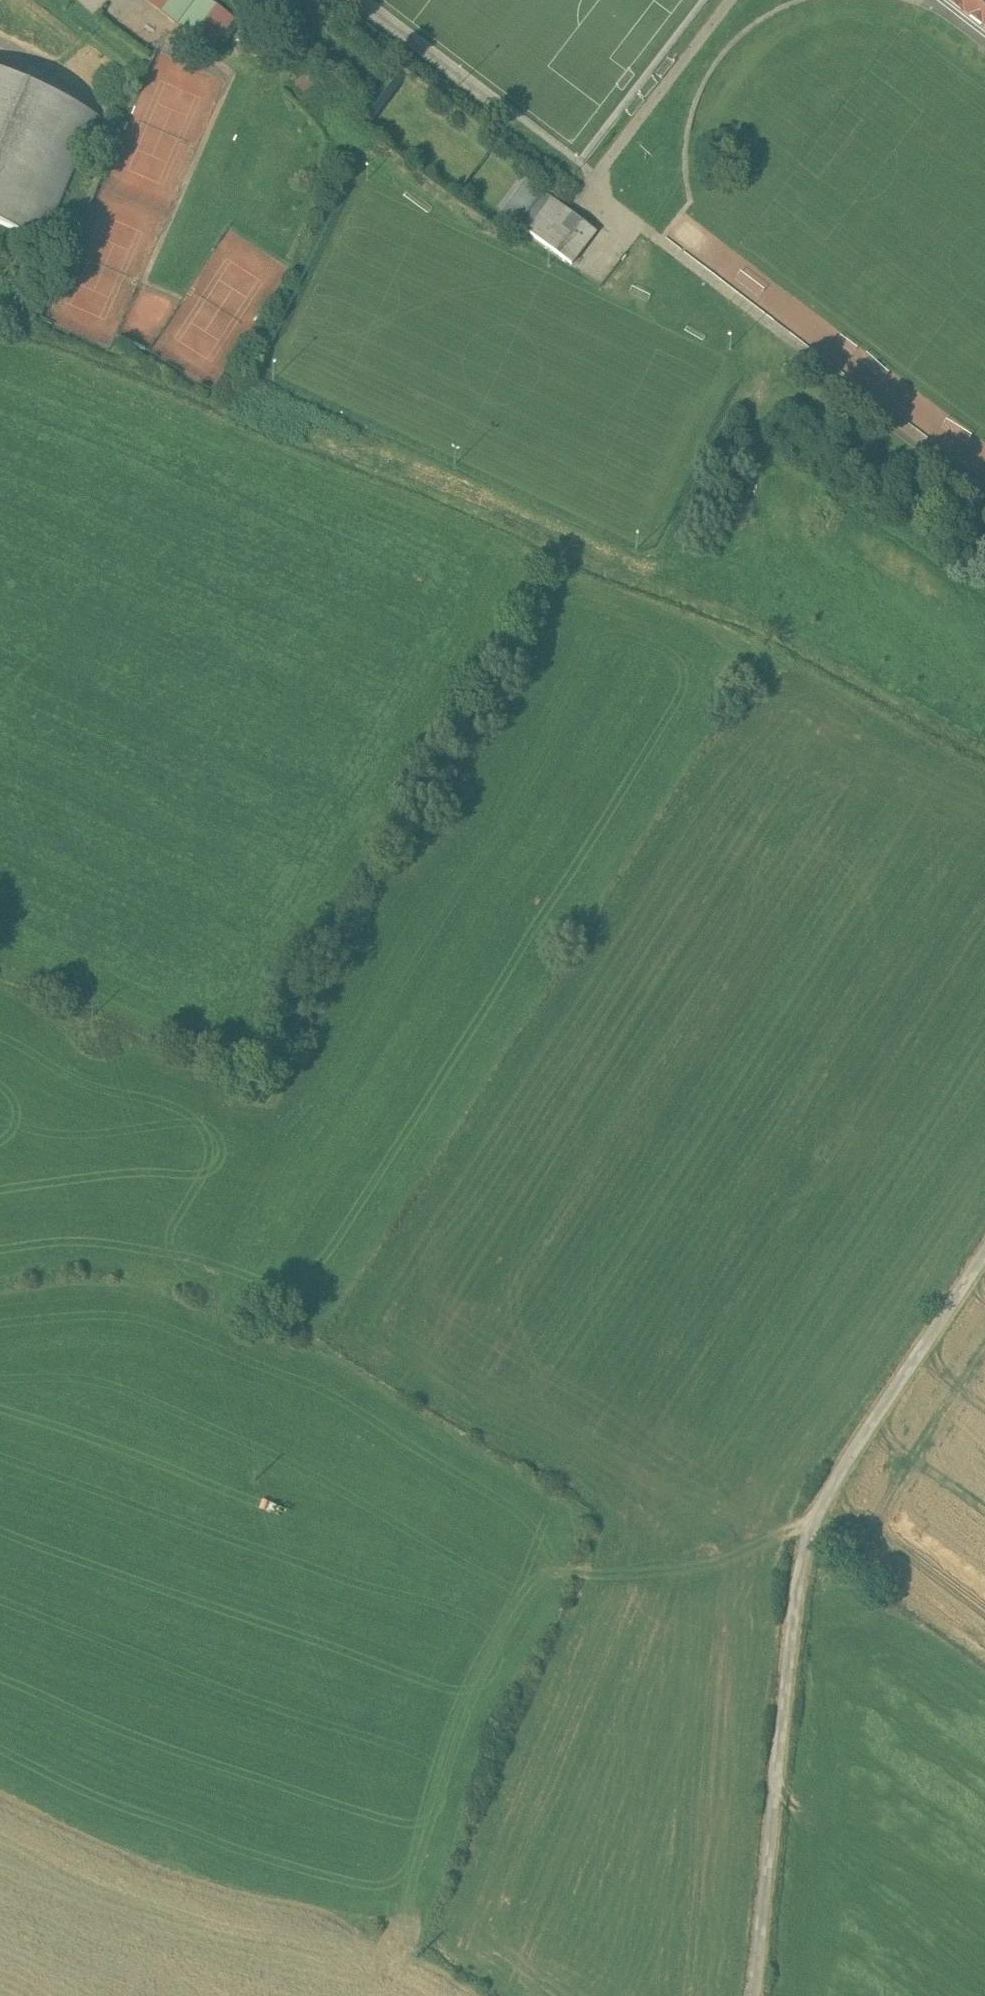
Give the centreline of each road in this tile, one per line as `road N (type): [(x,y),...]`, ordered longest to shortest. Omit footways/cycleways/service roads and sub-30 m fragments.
road 1 (unclassified): [(984,1249),(809,1521),(751,1995)]

